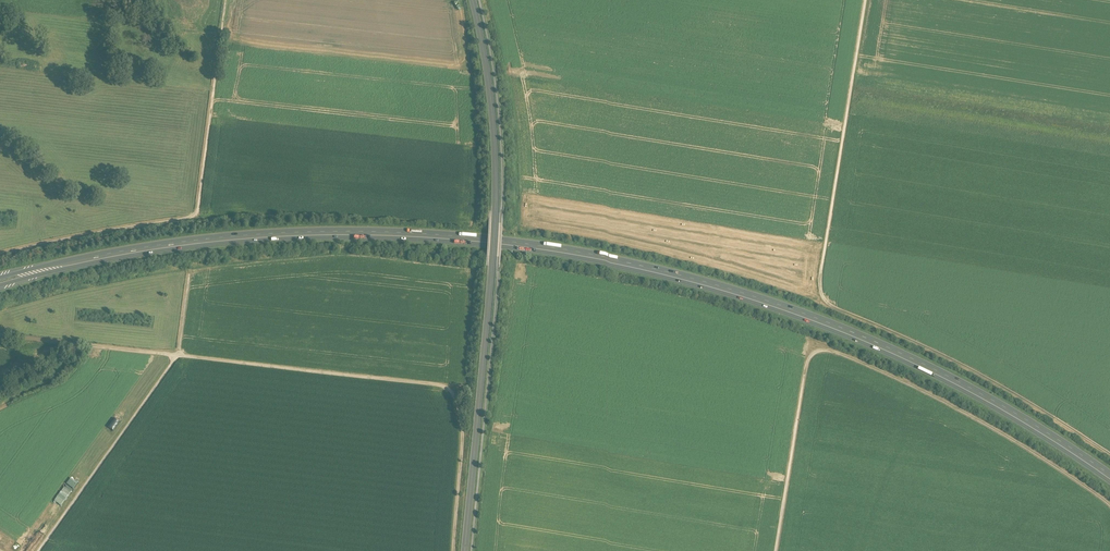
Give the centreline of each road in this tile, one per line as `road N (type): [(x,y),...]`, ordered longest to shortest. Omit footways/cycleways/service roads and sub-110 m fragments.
road 1 (trunk): [(74,265),(310,236),(434,237),(604,260),(753,298),(864,339),(996,405),(1109,477)]
road 2 (track): [(867,0),(821,279),(825,301),(966,367),(1109,454)]
road 3 (tertiary): [(467,550),(497,176),(473,0)]
road 4 (track): [(777,550),(807,367),(819,352),(844,356),(998,432),(1109,506)]
road 5 (track): [(178,356),(451,392),(464,452),(455,550)]
road 6 (track): [(0,256),(199,216),(226,0)]
road 7 (track): [(41,550),(178,356),(190,279)]
road 8 (track): [(178,356),(0,337)]

